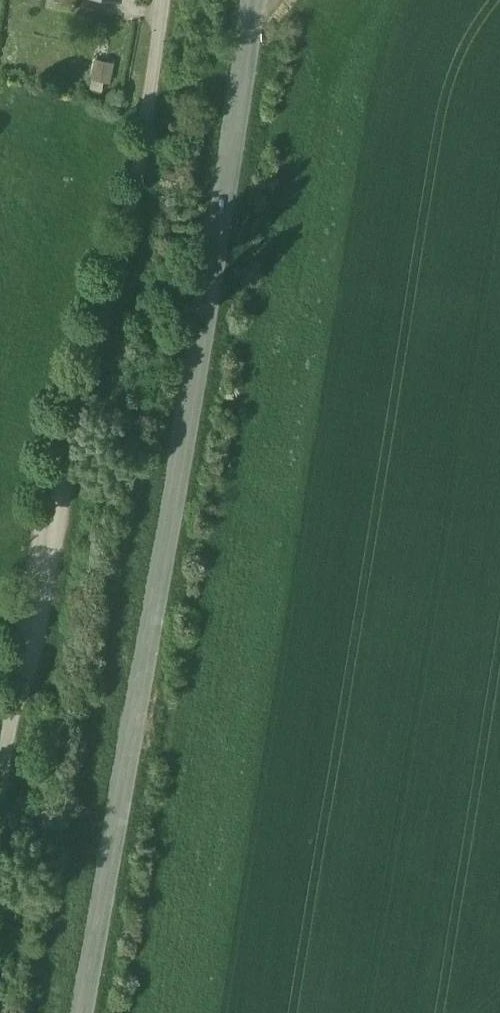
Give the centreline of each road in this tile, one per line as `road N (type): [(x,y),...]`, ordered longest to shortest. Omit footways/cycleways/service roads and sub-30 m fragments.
road 1 (tertiary): [(255,0),(85,1012)]
road 2 (unclassified): [(0,834),(87,372),(137,199),(167,0)]

